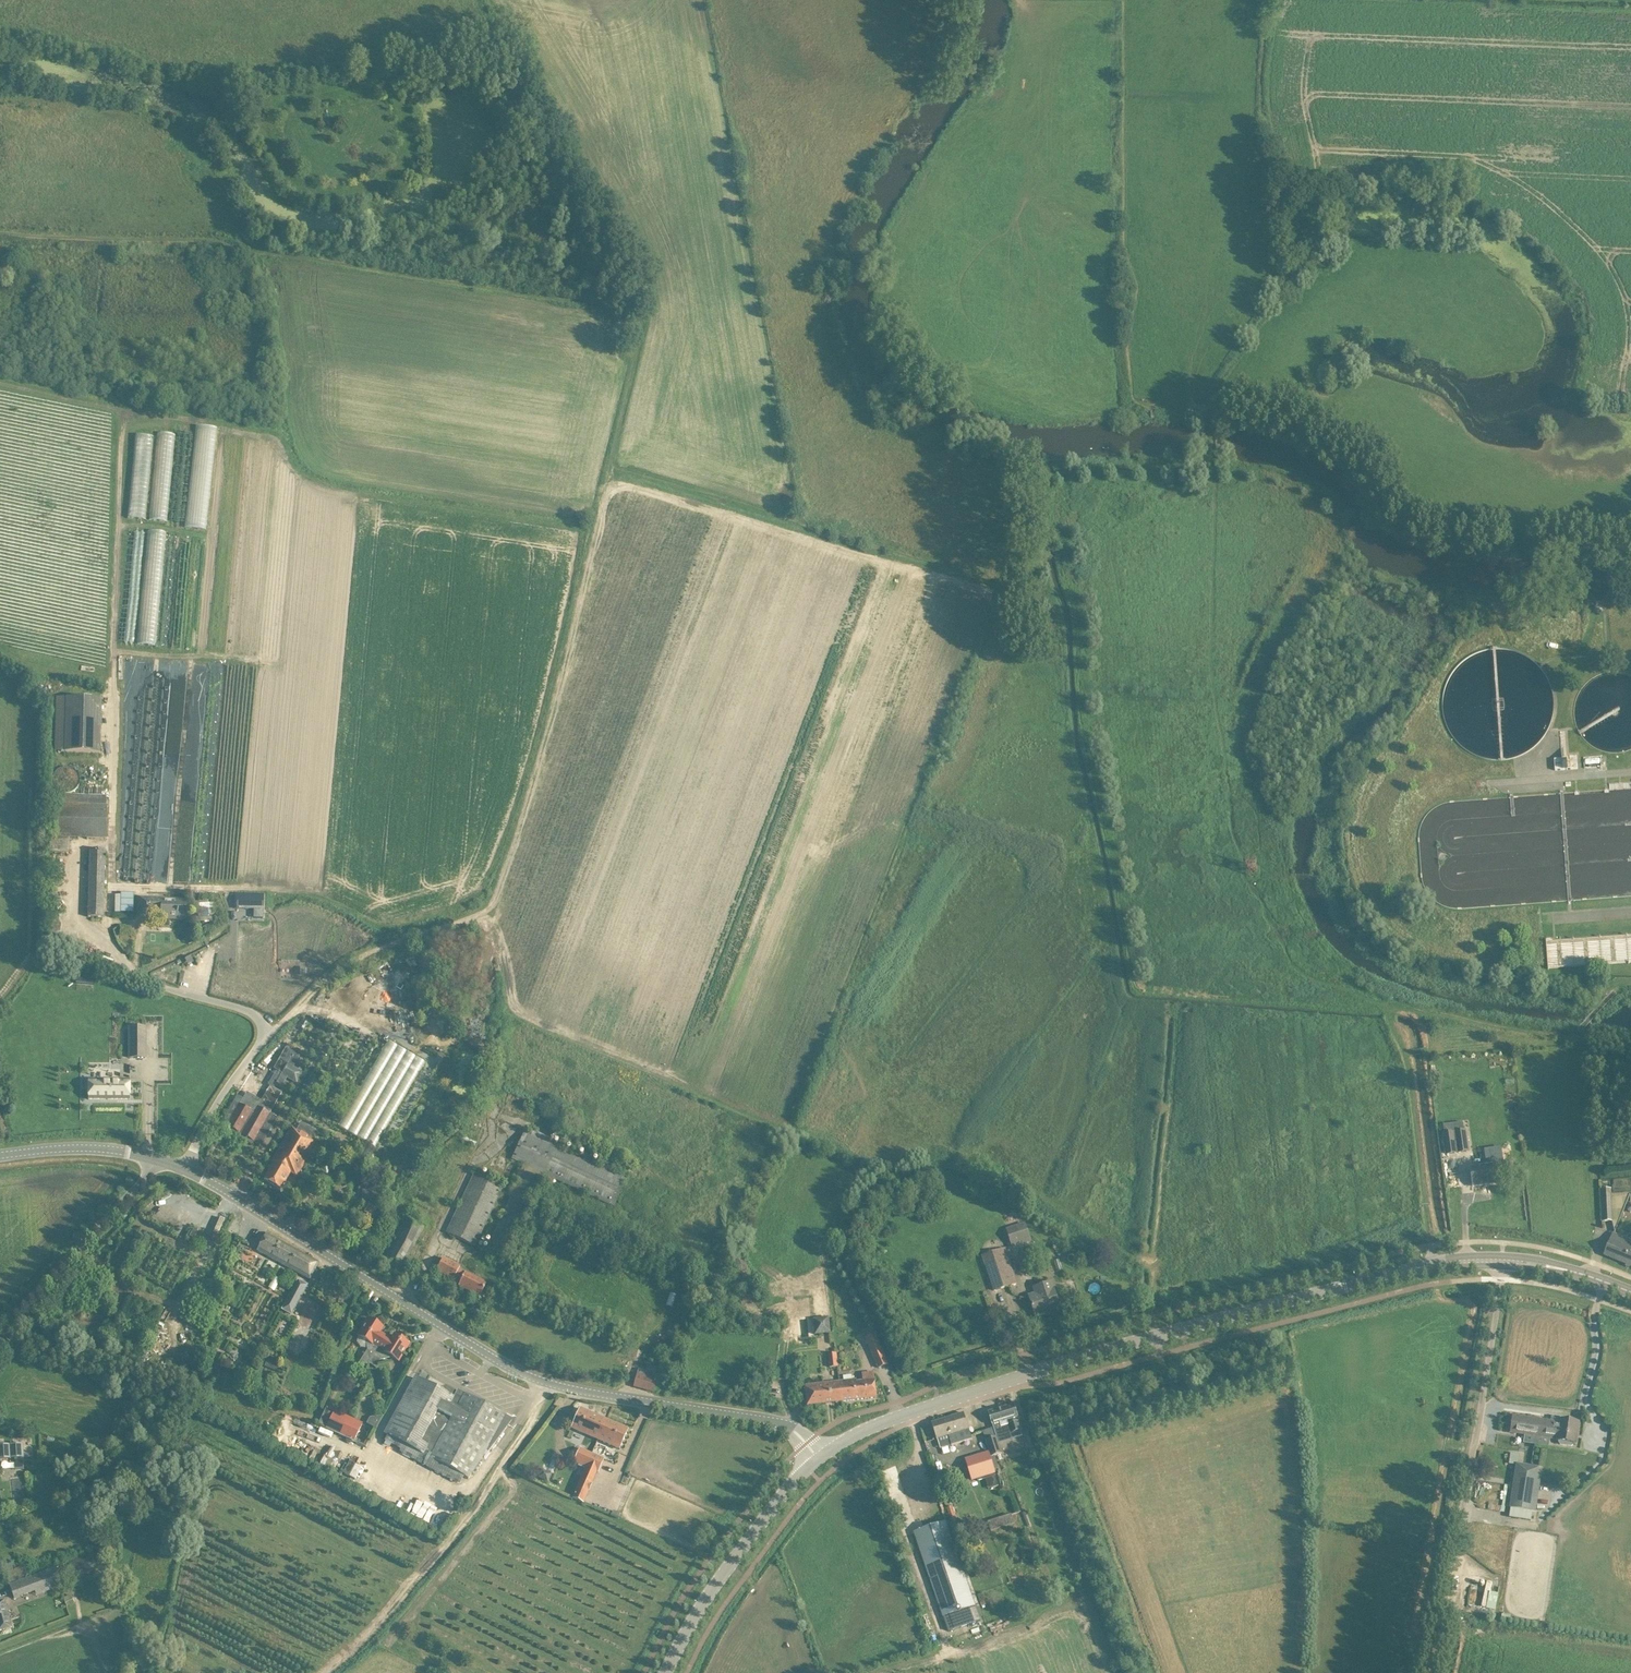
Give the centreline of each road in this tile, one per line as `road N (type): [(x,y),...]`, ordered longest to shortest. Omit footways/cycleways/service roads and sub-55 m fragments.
road 1 (track): [(397,78),(505,59),(620,296),(638,310),(552,712),(495,905),(352,959),(266,1035)]
road 2 (tertiary): [(791,1430),(583,1392),(513,1368),(185,1170)]
road 3 (secondary): [(825,1453),(883,1420),(1433,1264)]
road 4 (unclassified): [(1431,1672),(1500,1265)]
road 5 (unclassified): [(139,977),(251,1015),(266,1035),(185,1170)]
road 6 (secondary): [(667,1672),(760,1523),(812,1463)]
road 7 (track): [(1392,1026),(1415,1112),(1433,1264)]
road 8 (unclassified): [(0,1331),(162,1160)]
road 9 (track): [(606,463),(796,523)]
road 10 (tertiary): [(162,1160),(61,1152),(0,1158)]

